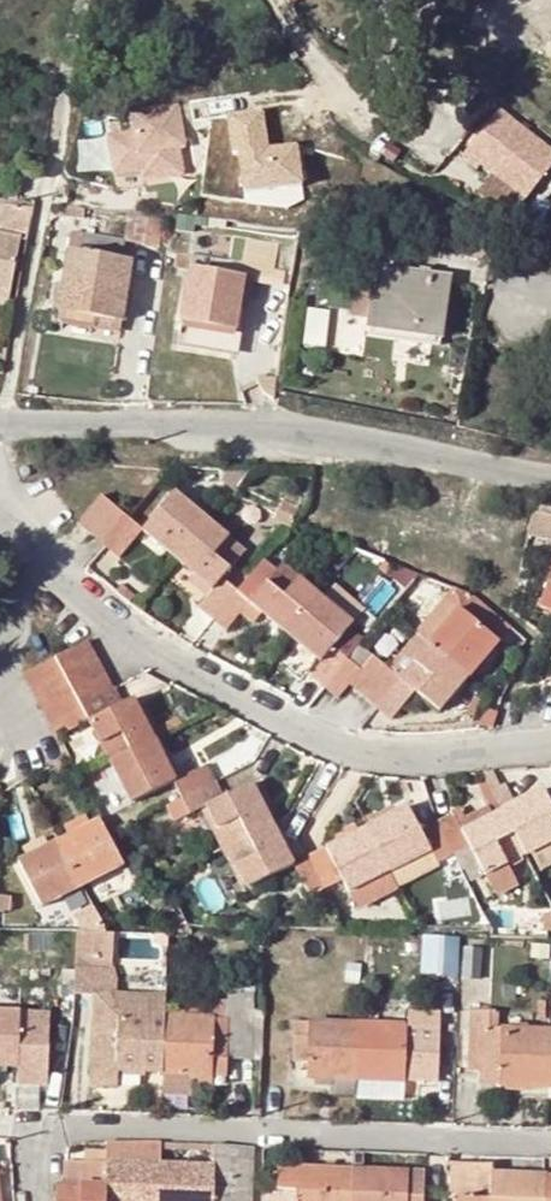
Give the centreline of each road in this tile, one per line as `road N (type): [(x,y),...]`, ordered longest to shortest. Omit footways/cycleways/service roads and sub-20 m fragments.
road 1 (residential): [(550,1146),(34,1129),(39,1200)]
road 2 (residential): [(44,557),(165,653),(343,750),(419,757),(550,746)]
road 3 (residential): [(550,475),(355,440),(0,423)]
road 4 (residential): [(9,735),(5,693),(20,584),(44,557)]

